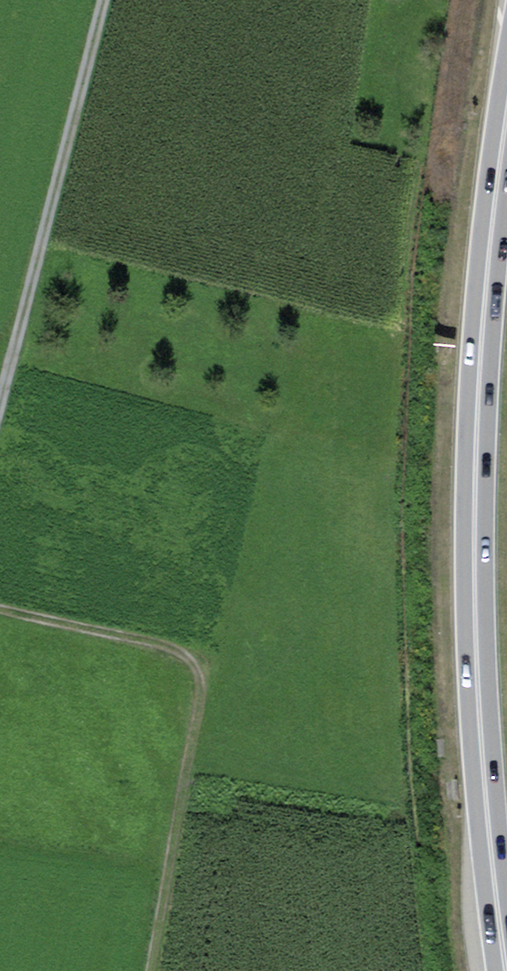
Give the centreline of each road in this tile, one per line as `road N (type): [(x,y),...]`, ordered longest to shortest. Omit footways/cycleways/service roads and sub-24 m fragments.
road 1 (trunk): [(506,106),(479,362),(474,549),(481,746),(505,970)]
road 2 (track): [(153,970),(201,673),(170,642),(0,605)]
road 3 (track): [(0,401),(104,0)]

